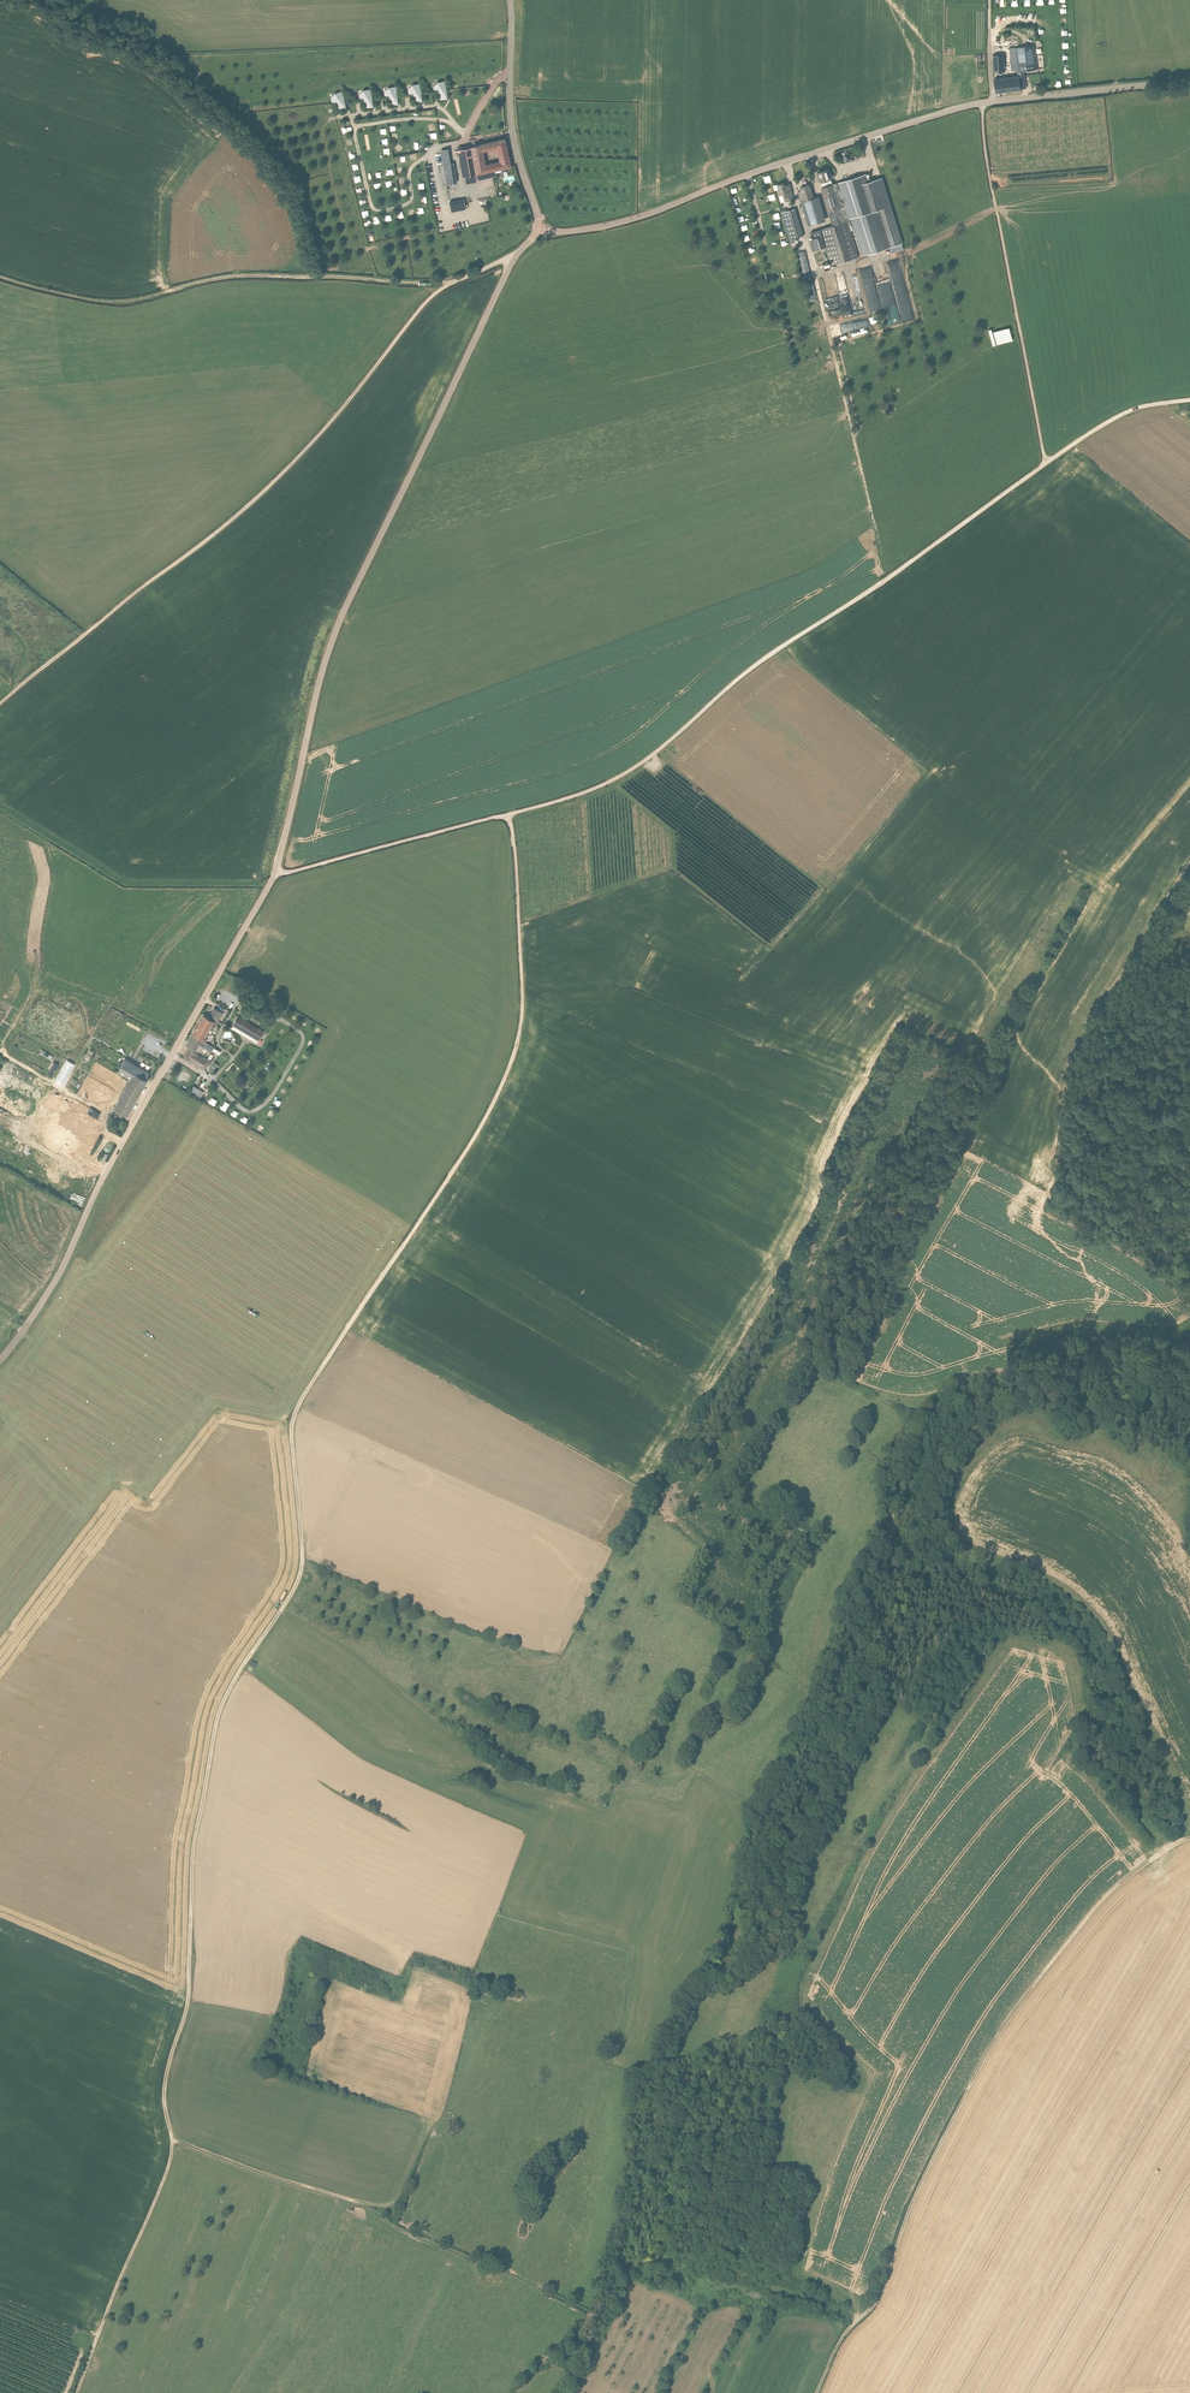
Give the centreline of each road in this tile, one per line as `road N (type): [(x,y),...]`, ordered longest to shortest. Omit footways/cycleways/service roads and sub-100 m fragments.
road 1 (track): [(506,815),(521,986),(516,1045),(484,1118),(291,1423),(301,1569),(219,1710),(193,1850),(188,1998),(166,2072),(172,2138)]
road 2 (tertiary): [(0,1359),(58,1275),(102,1178),(271,880),(341,616),(512,262),(541,231)]
road 3 (track): [(1189,1835),(1116,1882),(1021,2002),(923,2177),(878,2299),(844,2330),(813,2392)]
road 4 (track): [(1045,464),(764,658),(630,770),(506,815)]
road 5 (track): [(456,281),(422,307),(334,419),(255,500),(0,704)]
road 6 (tertiary): [(541,231),(635,218),(776,165),(993,102)]
road 7 (track): [(786,162),(879,544)]
road 8 (track): [(1189,868),(1105,1001),(1066,1092),(1051,1207)]
road 9 (track): [(981,103),(1045,464)]
road 10 (track): [(320,278),(220,279),(117,302),(0,277)]
road 11 (track): [(172,2138),(164,2176),(76,2392)]
road 12 (track): [(506,815),(275,872)]
road 13 (tertiary): [(541,231),(511,117),(510,0)]
road 14 (tertiary): [(993,102),(1189,78)]
road 15 (track): [(172,2138),(357,2196)]
road 16 (track): [(1189,400),(1126,412),(1045,464)]
road 17 (track): [(456,281),(320,278)]
road 18 (track): [(357,2196),(396,2194),(435,2114)]

